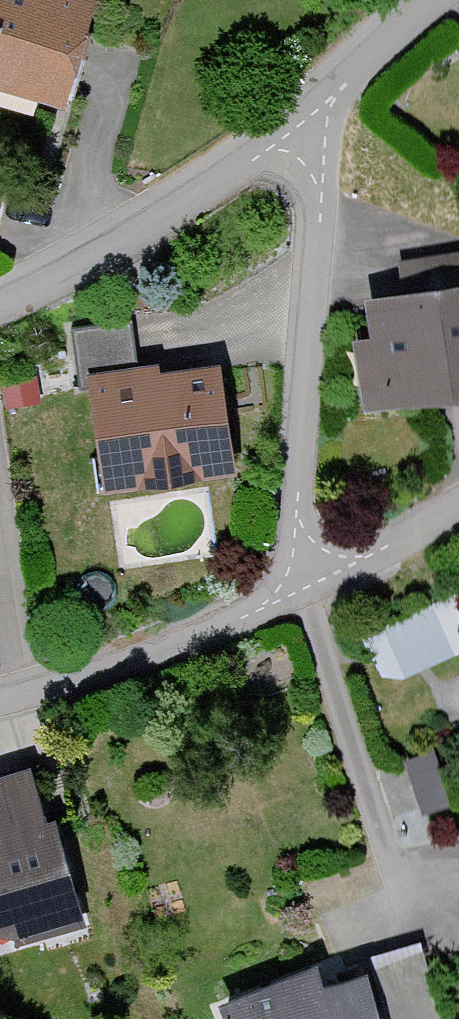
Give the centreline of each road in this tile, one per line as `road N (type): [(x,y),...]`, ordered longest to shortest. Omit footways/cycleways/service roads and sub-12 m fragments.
road 1 (residential): [(324,109),(290,519),(301,587)]
road 2 (residential): [(324,109),(92,247),(0,289)]
road 3 (residential): [(301,587),(69,684),(0,703)]
road 4 (residential): [(301,587),(458,503)]
road 5 (residential): [(414,0),(324,109)]

